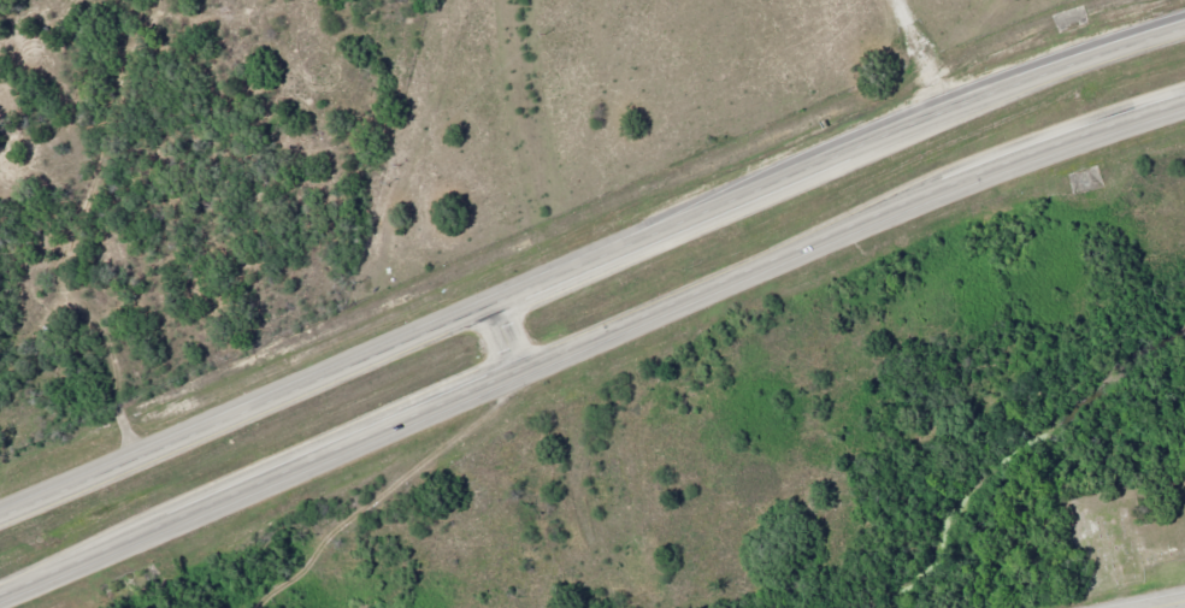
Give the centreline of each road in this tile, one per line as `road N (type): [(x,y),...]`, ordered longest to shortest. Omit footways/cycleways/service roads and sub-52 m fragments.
road 1 (trunk): [(0,598),(105,560),(754,264),(1184,98)]
road 2 (trunk): [(1184,33),(992,96),(767,187),(0,518)]

